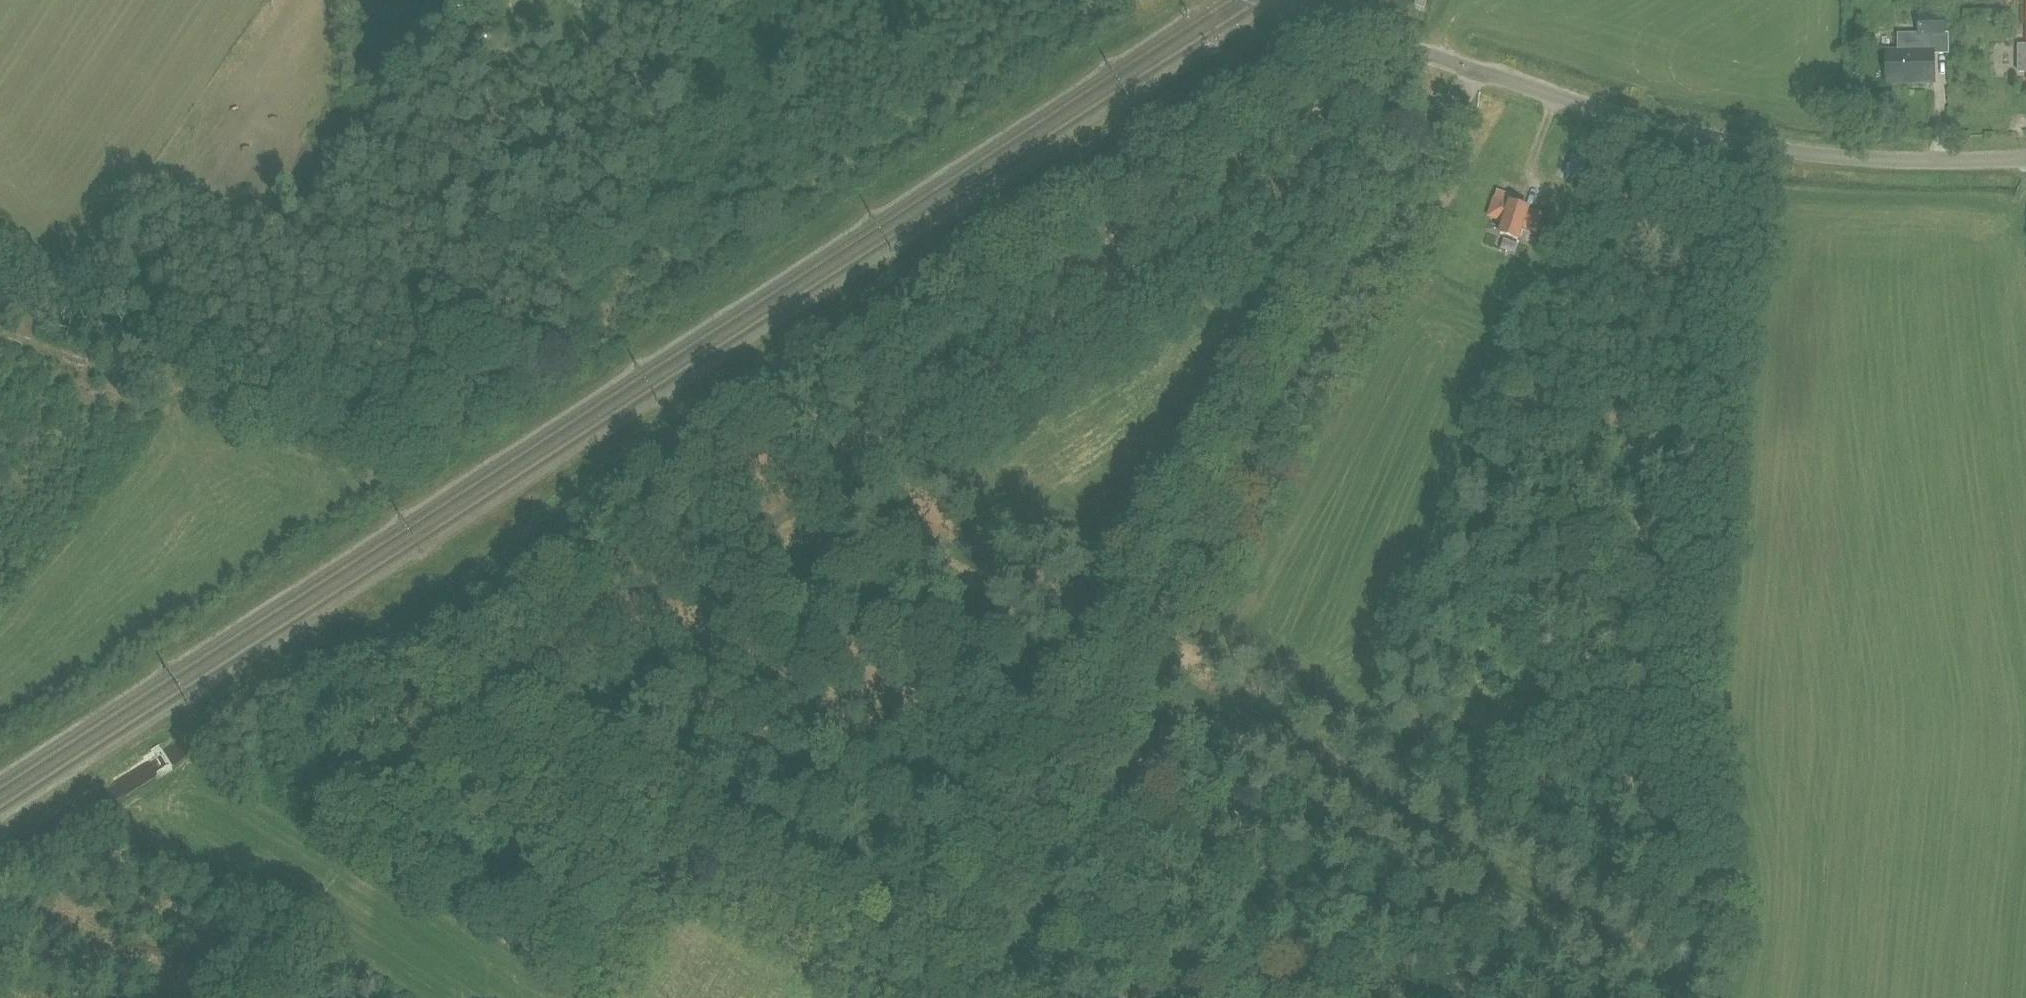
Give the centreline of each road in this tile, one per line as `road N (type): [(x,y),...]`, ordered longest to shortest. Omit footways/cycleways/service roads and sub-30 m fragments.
road 1 (track): [(1427,119),(1367,137),(1290,175),(460,693),(465,715),(221,997)]
road 2 (track): [(1460,63),(1113,656),(1671,984),(1667,997)]
road 3 (unclassified): [(2025,159),(1862,162),(1778,150),(1638,115),(1263,0)]
road 4 (track): [(916,986),(1113,656),(811,472)]
road 5 (track): [(565,997),(670,837),(936,997)]
road 6 (track): [(670,837),(465,715)]

